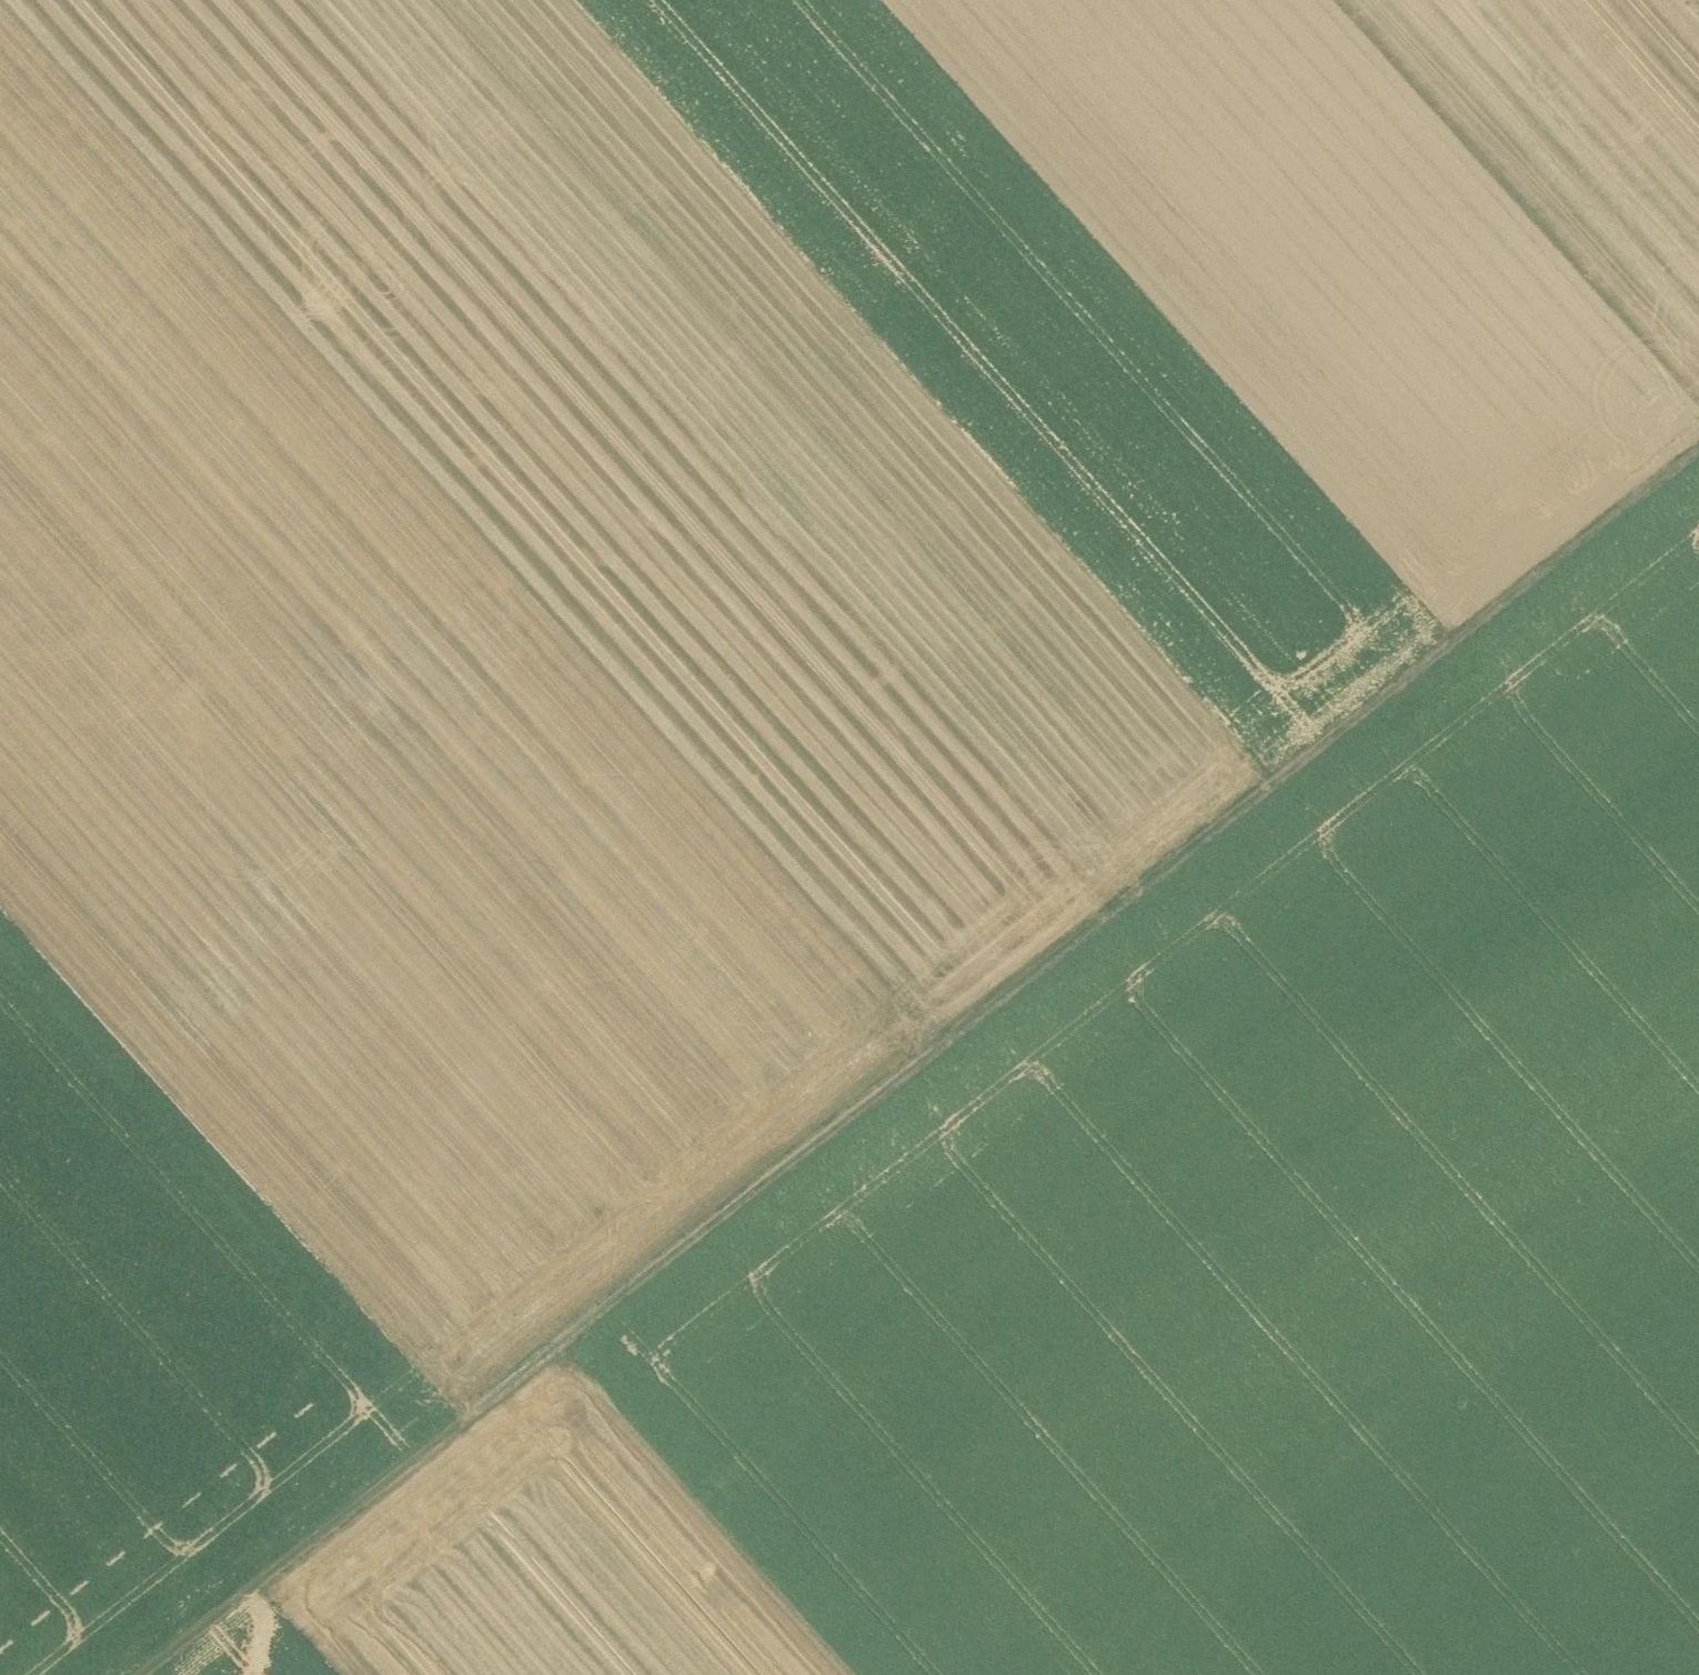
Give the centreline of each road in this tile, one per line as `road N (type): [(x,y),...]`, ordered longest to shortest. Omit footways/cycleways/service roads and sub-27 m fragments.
road 1 (track): [(141,1674),(1698,451)]

